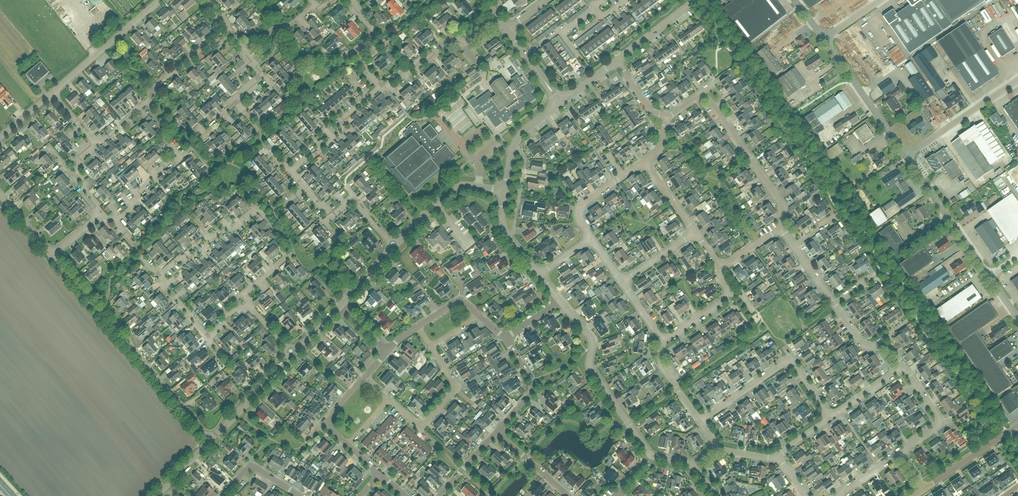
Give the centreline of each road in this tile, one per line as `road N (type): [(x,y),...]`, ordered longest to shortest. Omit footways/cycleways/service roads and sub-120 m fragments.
road 1 (residential): [(210,440),(51,255)]
road 2 (tertiary): [(654,456),(595,374),(592,342),(560,301)]
road 3 (residential): [(93,142),(118,129),(159,84),(227,30)]
road 4 (residential): [(780,230),(782,204),(701,95)]
road 5 (tertiary): [(989,276),(905,157)]
road 6 (tertiary): [(905,157),(824,39)]
road 7 (residential): [(52,94),(159,0)]
road 8 (unclassified): [(905,157),(1017,81)]
road 9 (residential): [(384,86),(498,18)]
road 10 (residential): [(290,172),(384,86)]
road 11 (residential): [(901,452),(944,424),(903,364)]

